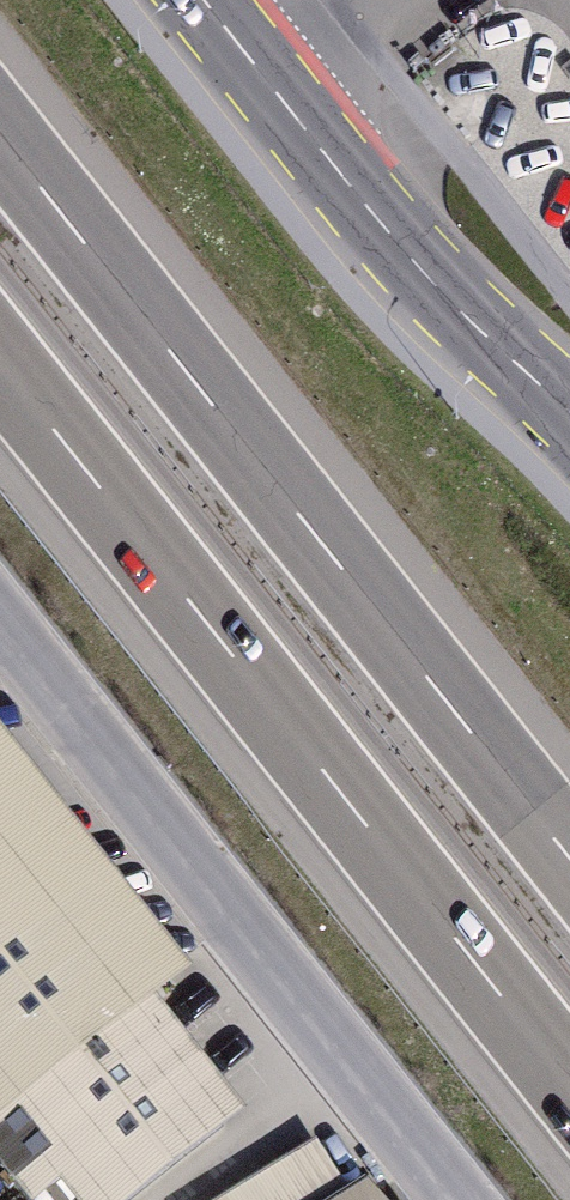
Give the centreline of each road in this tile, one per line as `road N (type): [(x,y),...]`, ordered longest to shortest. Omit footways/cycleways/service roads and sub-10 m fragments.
road 1 (motorway): [(569,856),(0,134)]
road 2 (motorway): [(0,366),(569,1088)]
road 3 (residential): [(0,633),(446,1199)]
road 4 (primary): [(569,413),(395,243),(202,0)]

